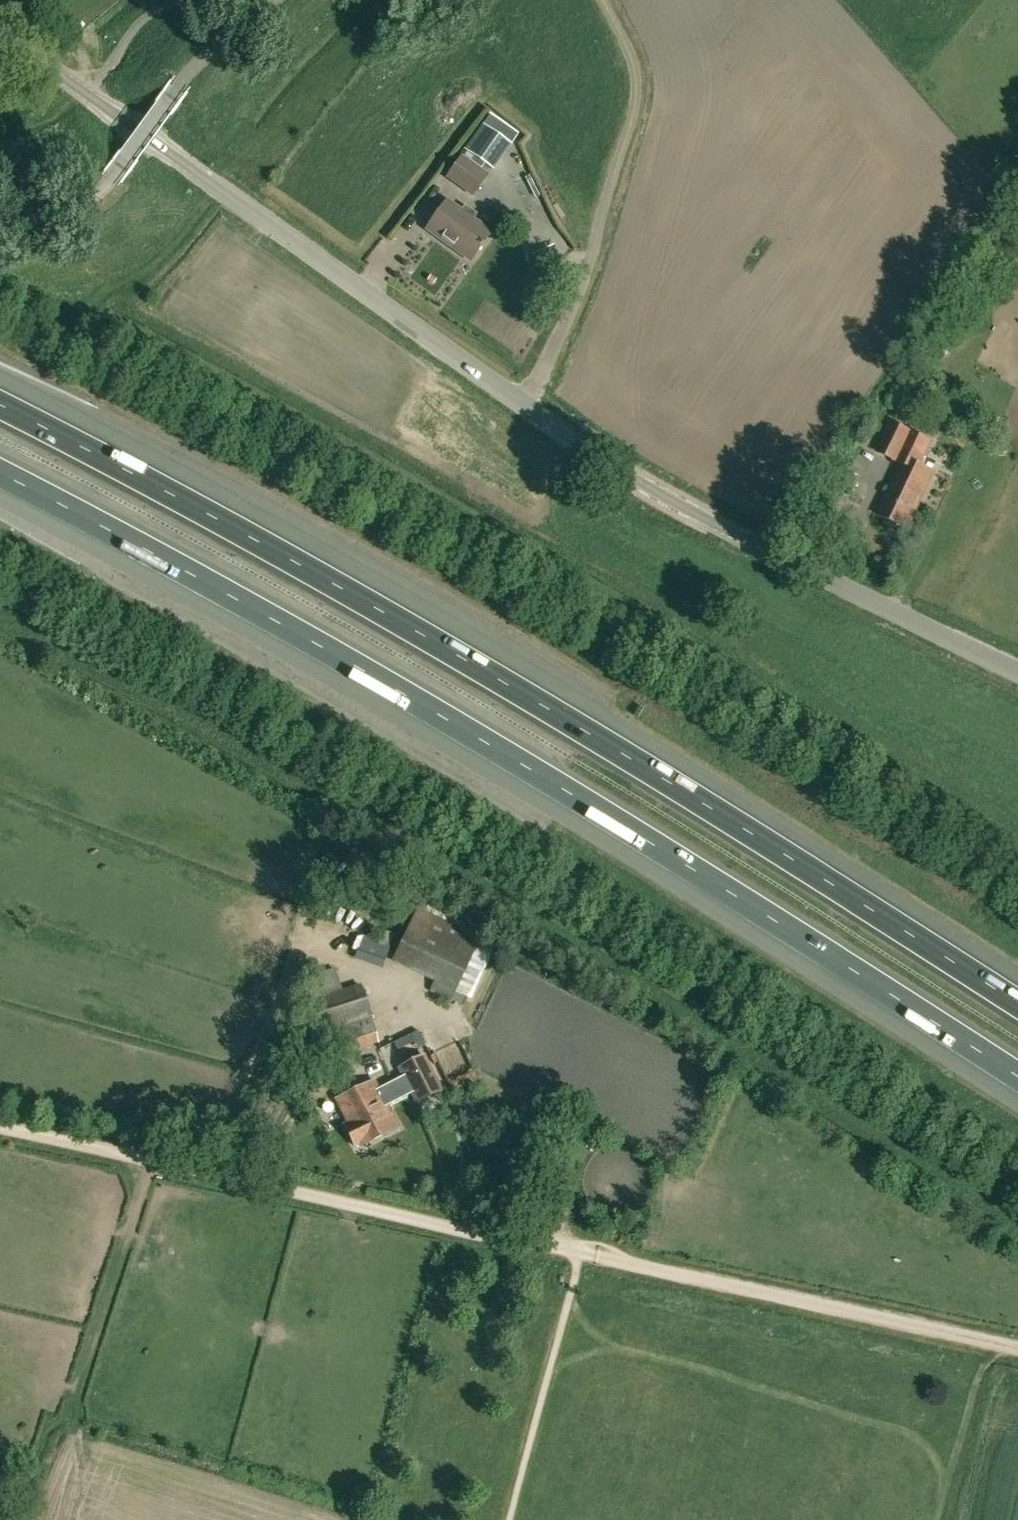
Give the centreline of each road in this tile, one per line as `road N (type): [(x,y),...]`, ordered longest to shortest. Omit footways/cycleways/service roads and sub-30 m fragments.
road 1 (motorway): [(0,475),(482,736),(1017,1083)]
road 2 (motorway): [(1017,1007),(384,614),(0,406)]
road 3 (unclassified): [(524,405),(0,33)]
road 4 (track): [(580,1253),(0,1127)]
road 5 (unclassified): [(1017,669),(686,509),(524,405)]
road 6 (track): [(1017,1349),(580,1253)]
road 7 (residential): [(524,405),(572,304),(638,90),(602,0)]
road 8 (track): [(269,1186),(279,1139),(305,1090),(454,1022)]

